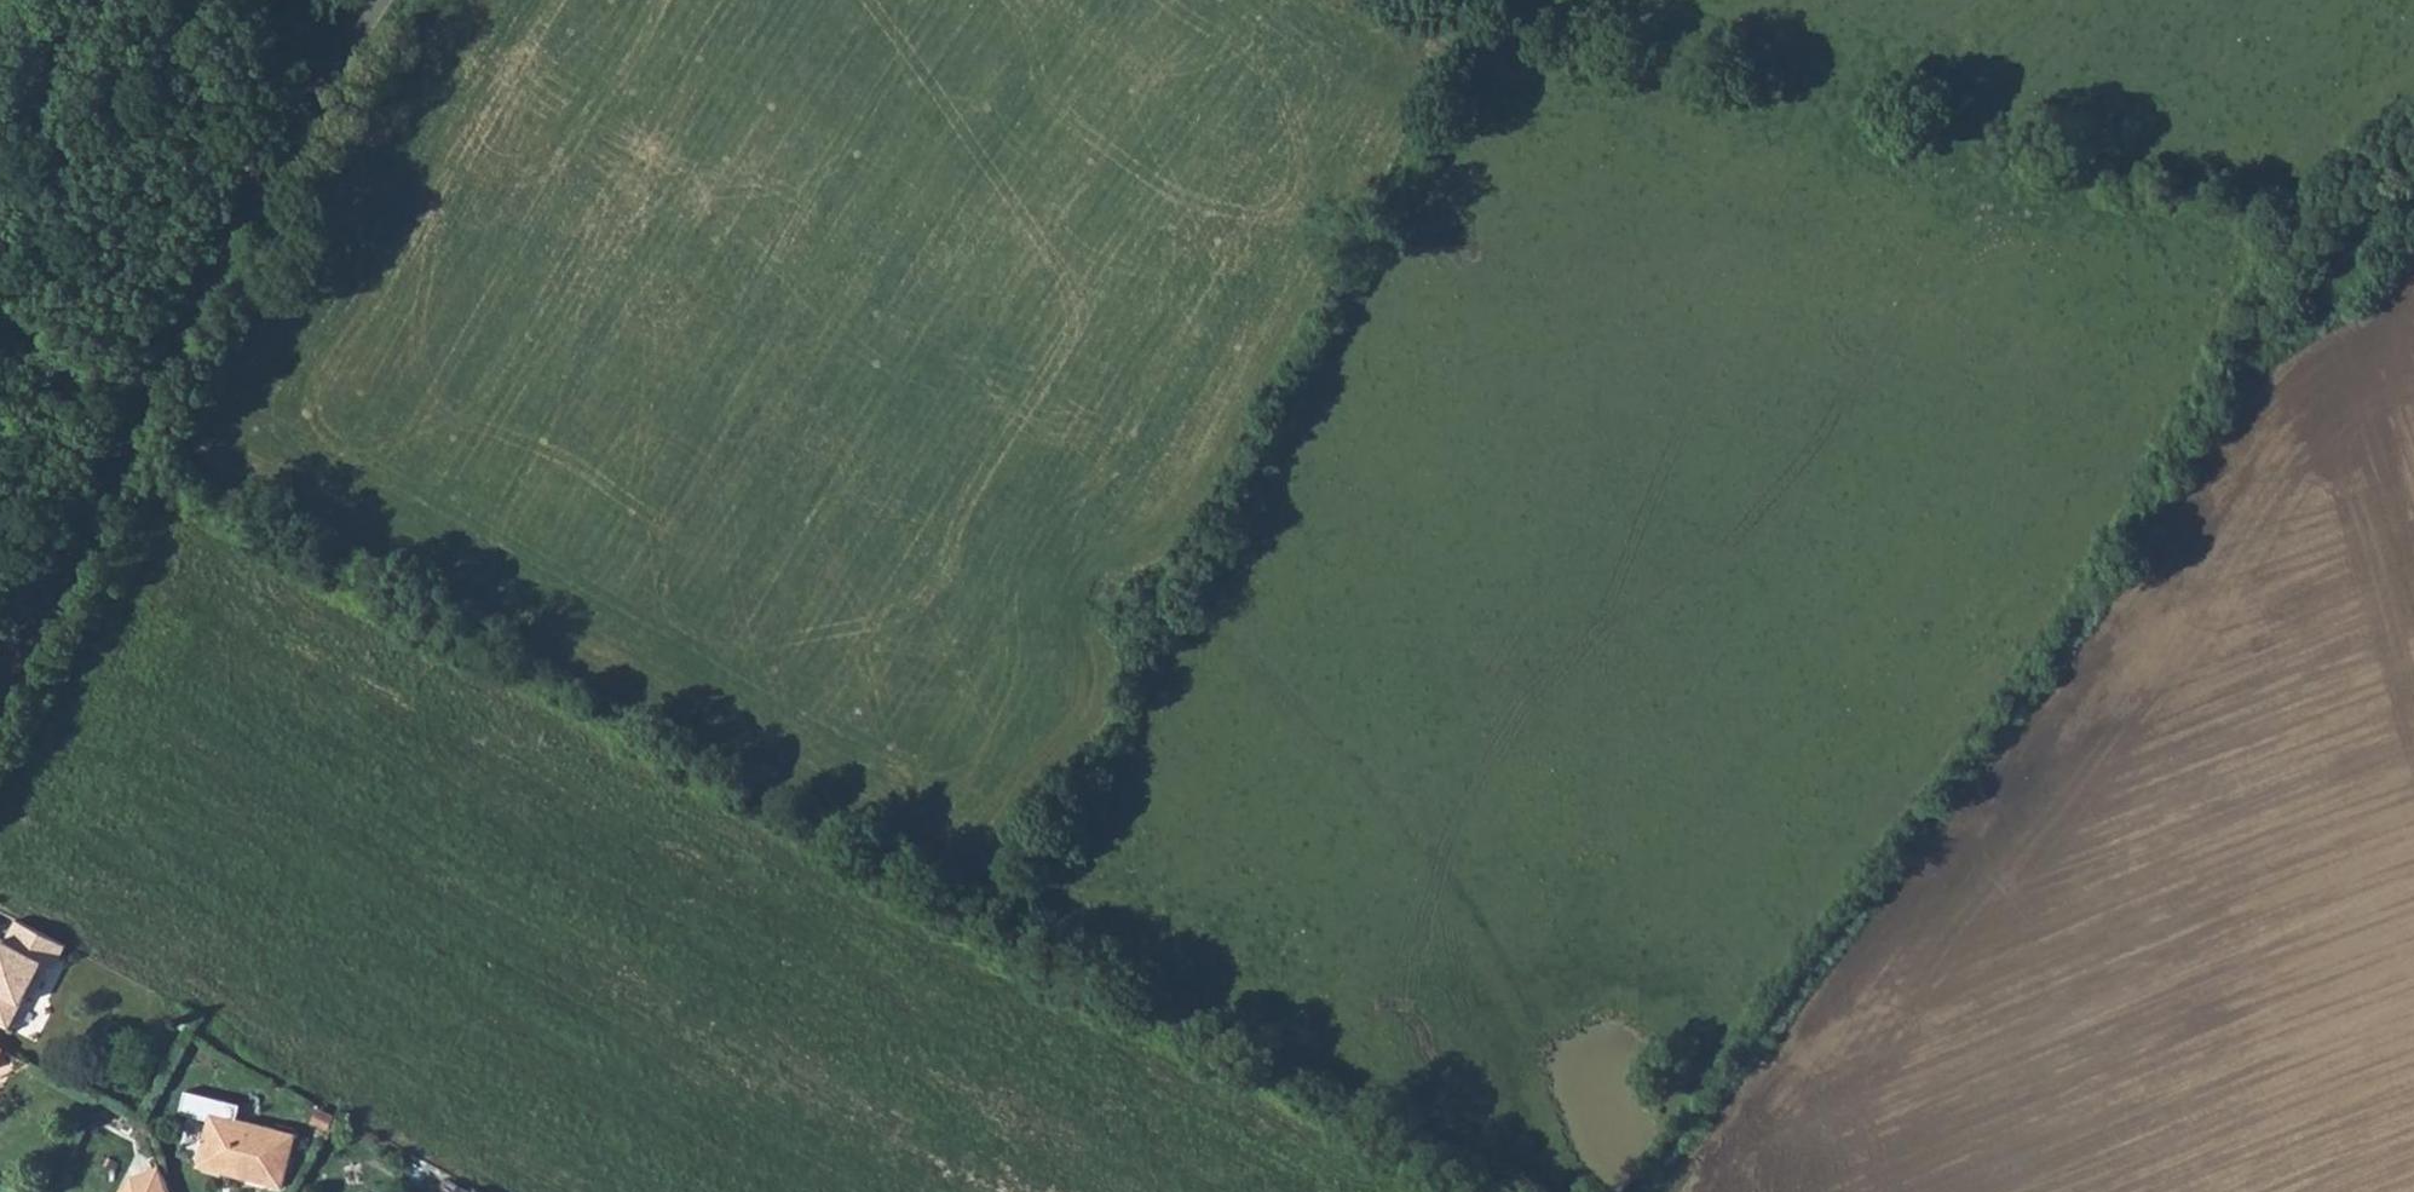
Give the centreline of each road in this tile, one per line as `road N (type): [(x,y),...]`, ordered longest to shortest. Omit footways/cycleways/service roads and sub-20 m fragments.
road 1 (unclassified): [(389,0),(216,280),(0,688)]

